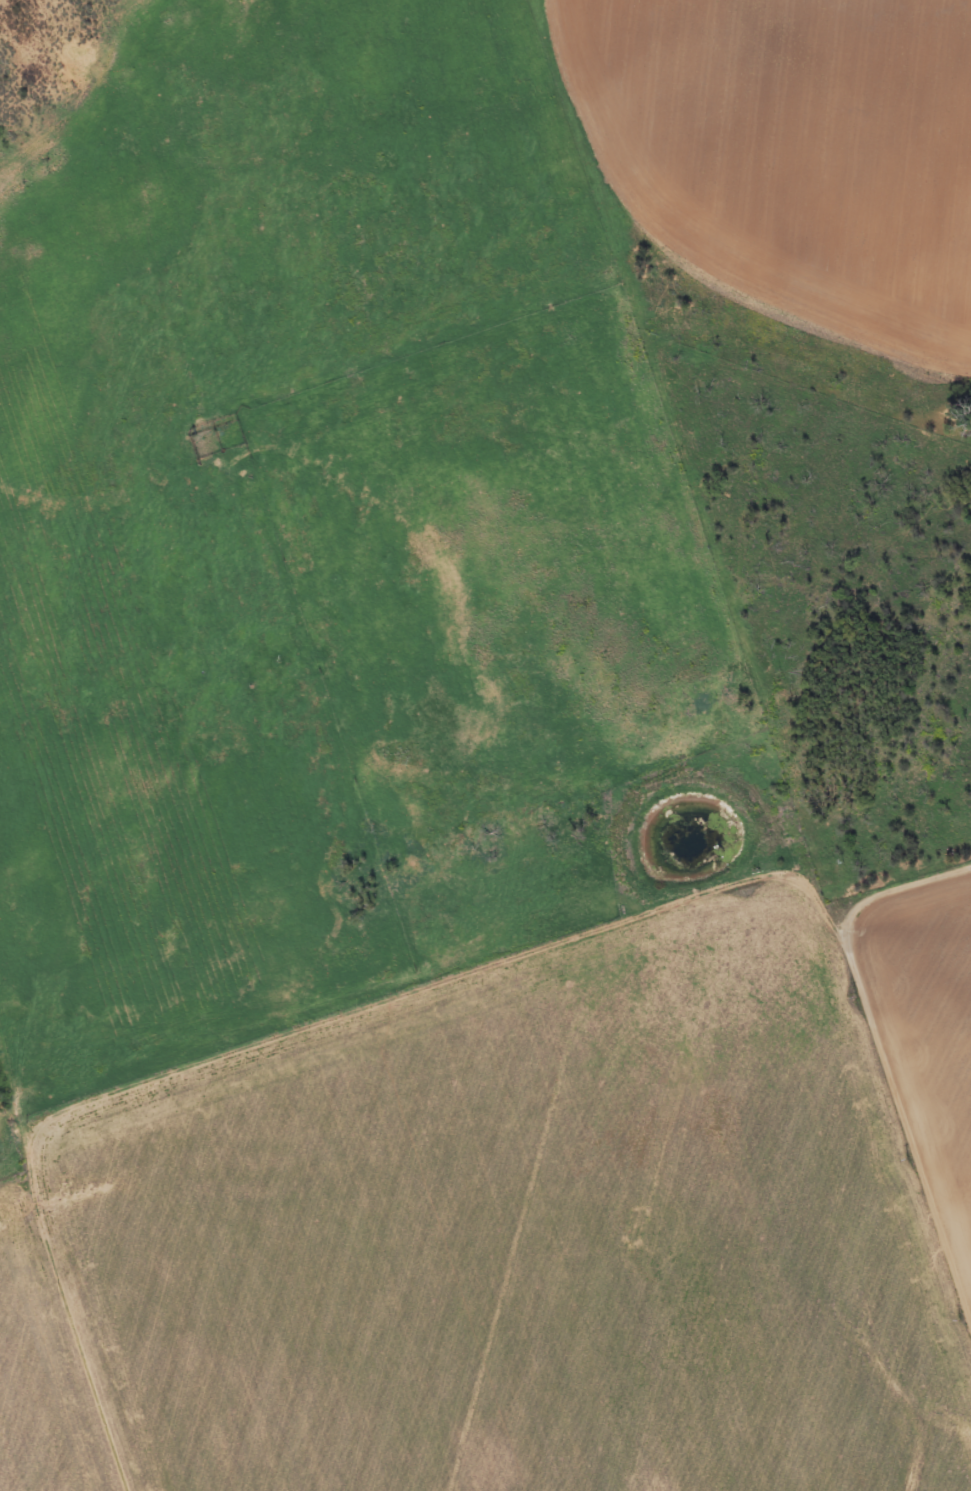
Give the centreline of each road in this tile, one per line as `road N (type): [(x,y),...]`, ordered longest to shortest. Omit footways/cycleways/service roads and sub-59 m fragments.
road 1 (residential): [(204,1490),(103,1176),(102,1130),(137,1100),(763,908)]

